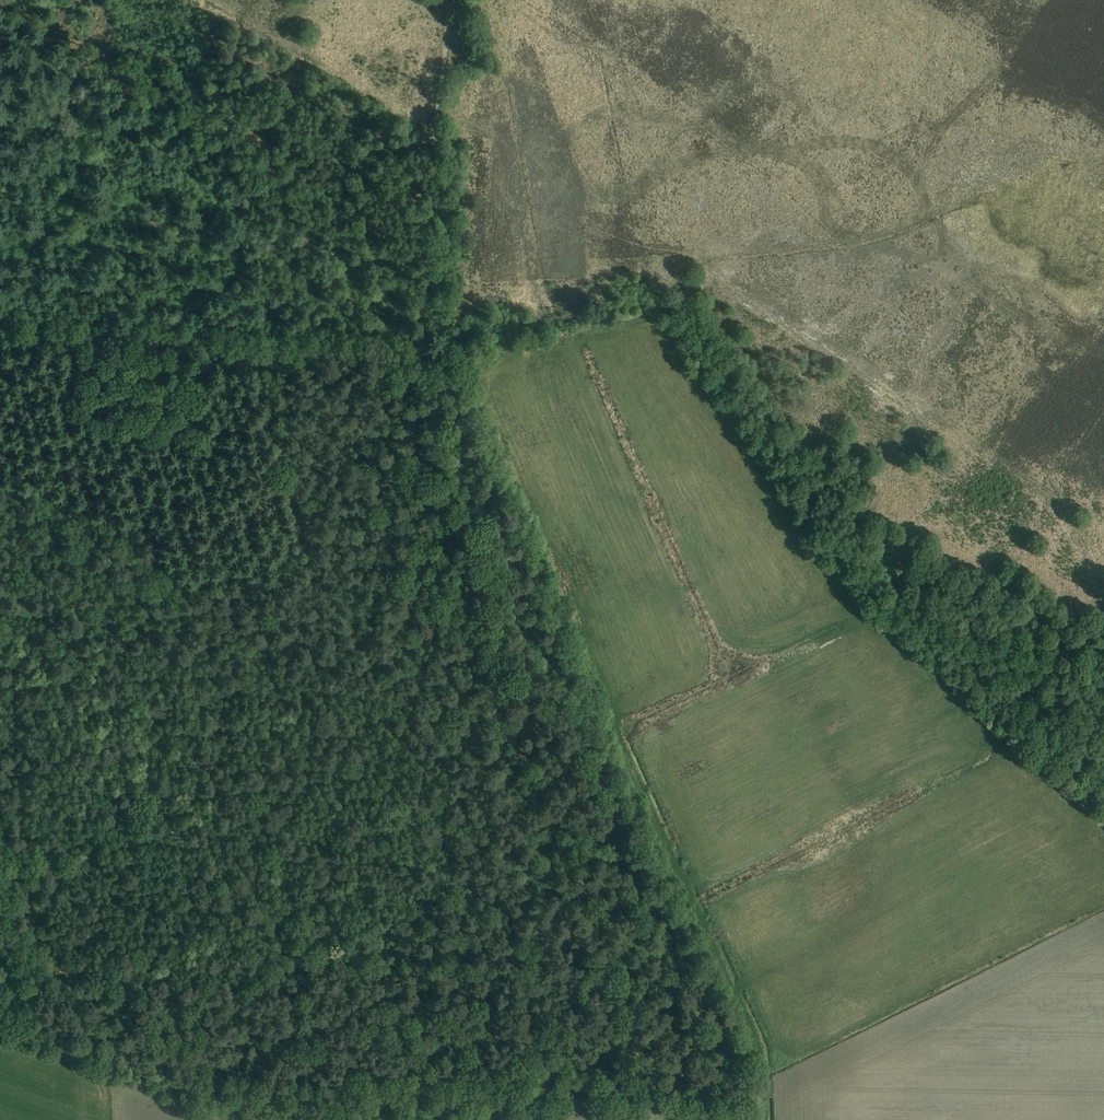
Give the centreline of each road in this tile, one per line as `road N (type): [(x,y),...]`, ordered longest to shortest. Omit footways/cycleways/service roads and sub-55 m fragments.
road 1 (track): [(448,0),(417,358)]

